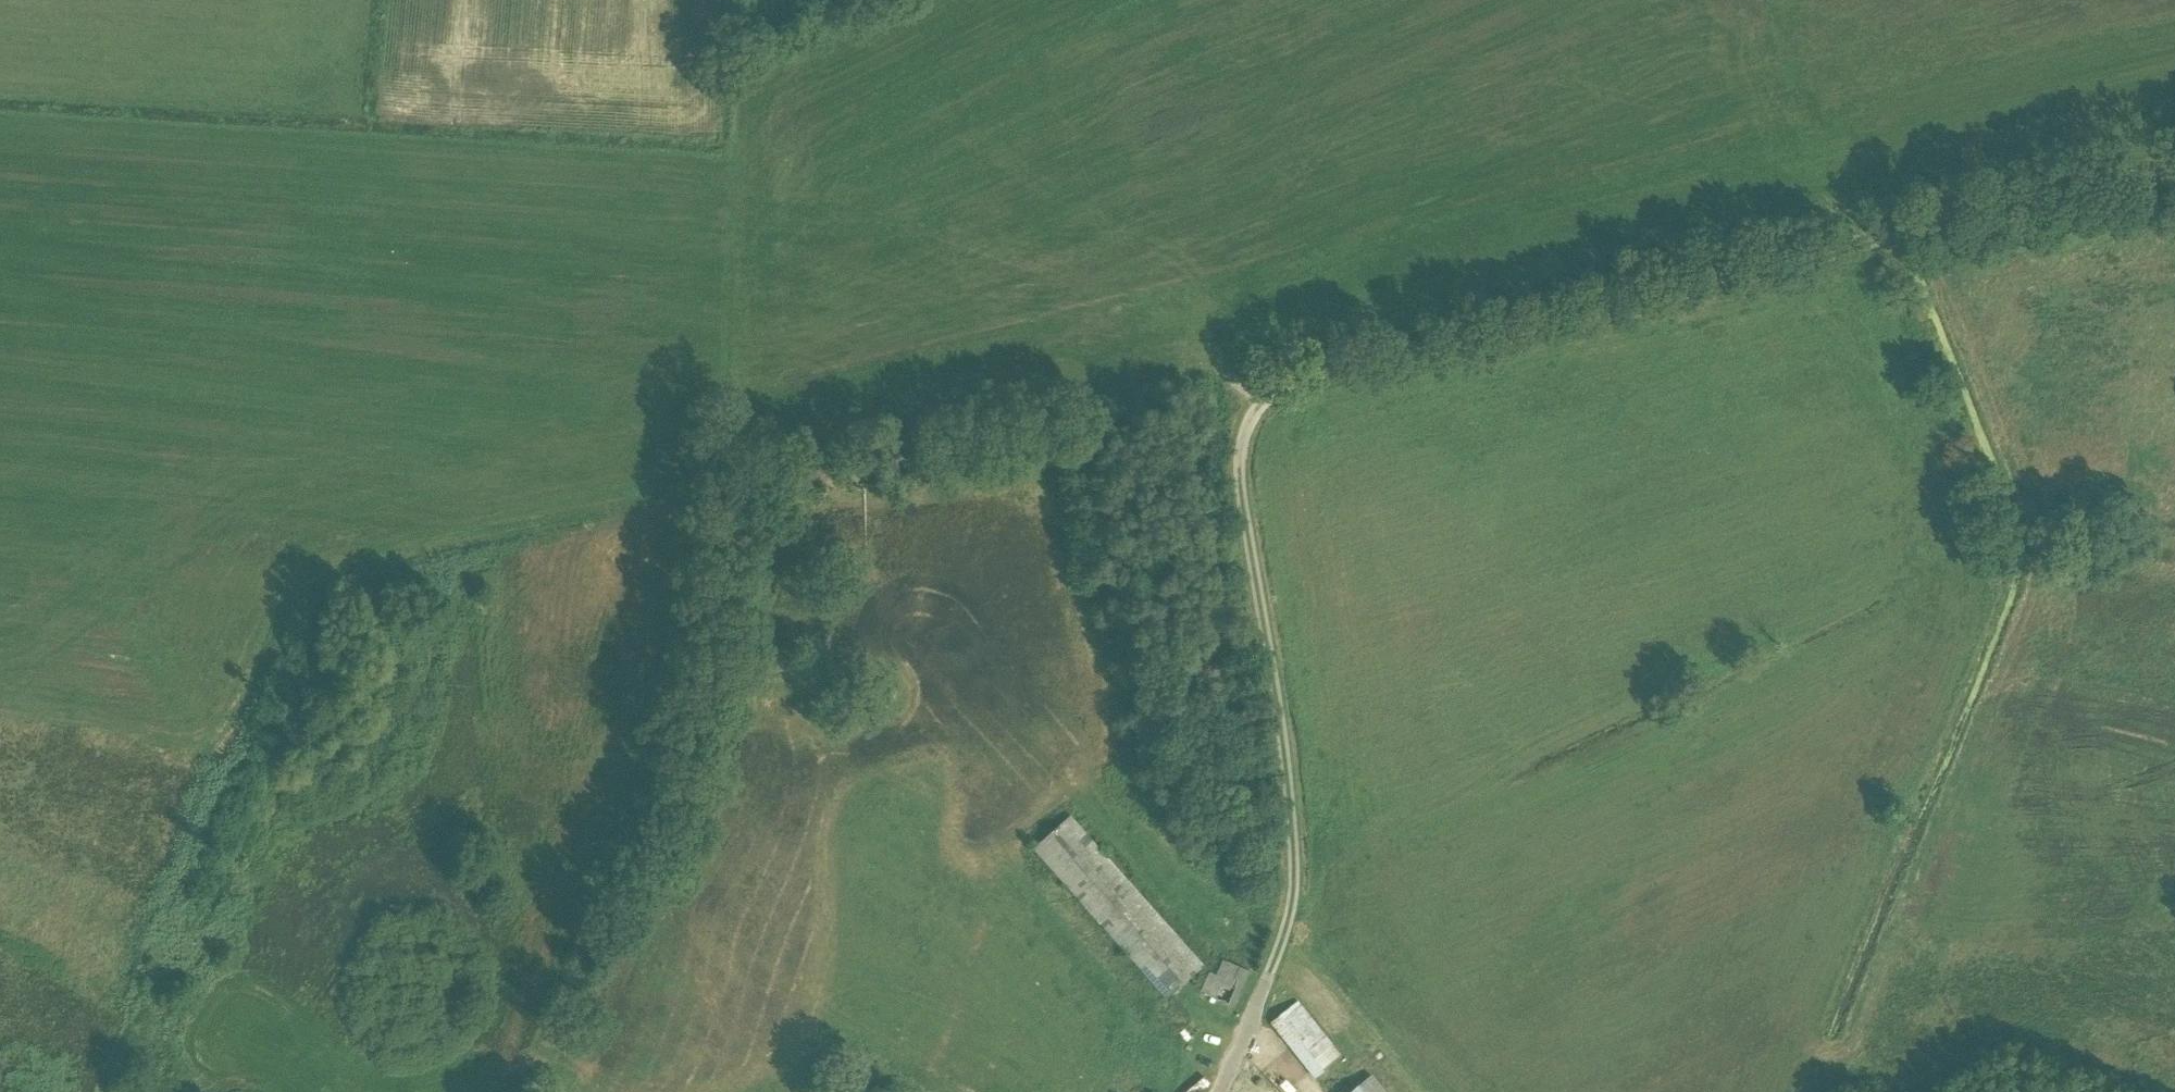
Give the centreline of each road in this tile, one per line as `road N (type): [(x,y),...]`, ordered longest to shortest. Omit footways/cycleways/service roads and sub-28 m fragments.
road 1 (unclassified): [(1221,1091),(1294,924),(1285,764),(1245,491),(1244,397),(1913,241),(2013,202),(2174,166)]

